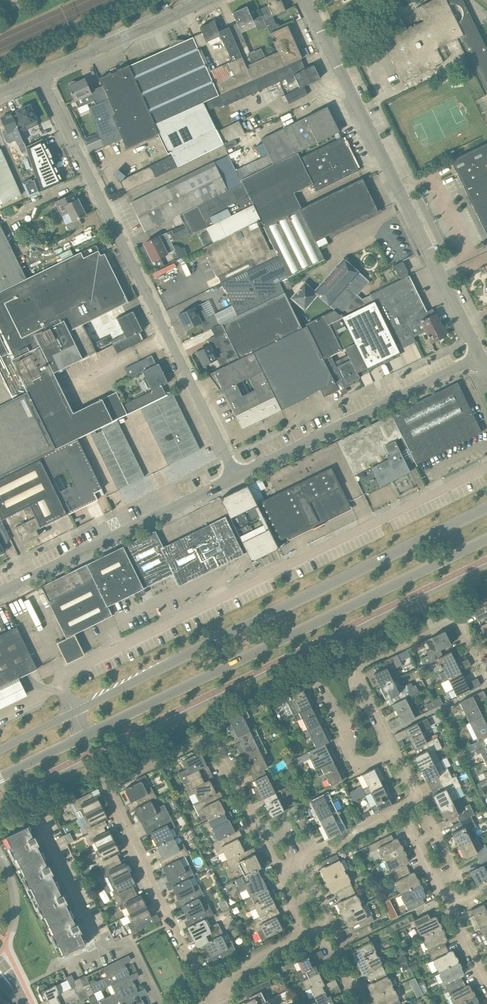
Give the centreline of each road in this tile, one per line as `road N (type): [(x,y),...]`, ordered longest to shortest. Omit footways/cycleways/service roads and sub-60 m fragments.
road 1 (unclassified): [(0,705),(486,466)]
road 2 (residential): [(208,986),(106,789),(212,733),(277,871)]
road 3 (tertiary): [(486,508),(73,712)]
road 4 (unclassified): [(237,479),(40,75)]
road 5 (tertiary): [(85,736),(486,540)]
road 6 (unclassified): [(480,358),(329,49)]
road 7 (residential): [(391,751),(350,670),(457,617),(486,681)]
road 8 (unclassified): [(237,479),(480,358)]
road 9 (unclassified): [(0,594),(237,479)]
road 10 (unclassified): [(40,75),(206,0)]
road 11 (residential): [(102,947),(41,824)]
road 12 (residential): [(391,751),(357,758),(316,676)]

